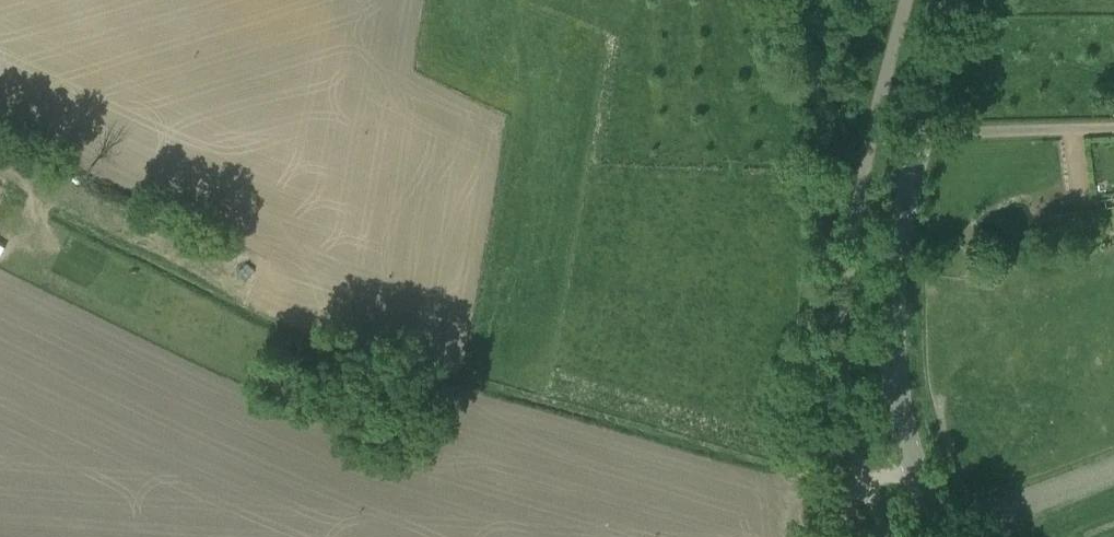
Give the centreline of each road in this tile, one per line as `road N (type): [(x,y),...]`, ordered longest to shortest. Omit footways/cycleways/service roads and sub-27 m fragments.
road 1 (tertiary): [(946,536),(914,468),(894,388),(892,321),(902,222),(952,0)]

